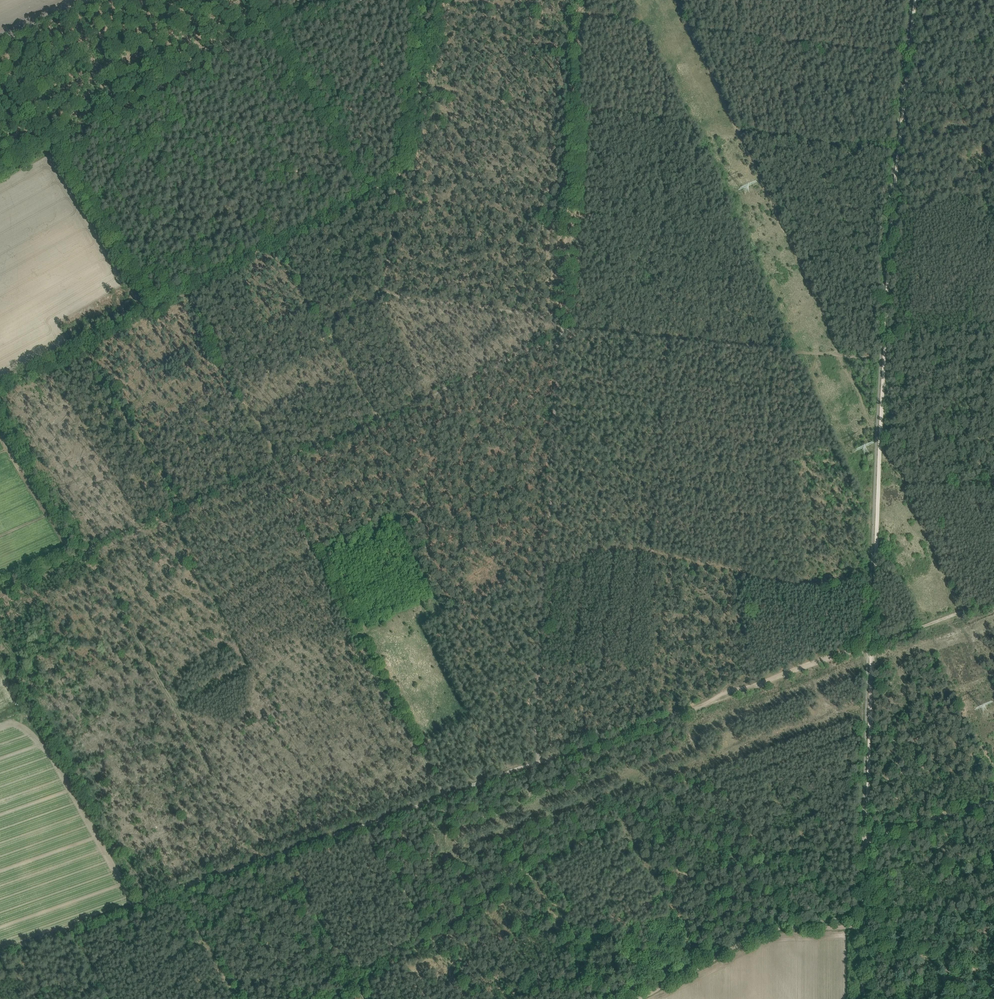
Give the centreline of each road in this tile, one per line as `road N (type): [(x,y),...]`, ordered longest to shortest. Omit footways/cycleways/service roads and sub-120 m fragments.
road 1 (track): [(871,644),(442,797)]
road 2 (track): [(560,336),(532,764)]
road 3 (track): [(272,466),(442,797)]
road 4 (track): [(168,511),(339,832)]
road 5 (track): [(260,859),(92,545)]
road 6 (track): [(86,343),(397,174)]
road 7 (track): [(568,328),(583,0)]
road 8 (track): [(272,466),(560,336)]
road 9 (track): [(568,328),(880,360)]
road 10 (track): [(884,360),(909,58)]
road 11 (track): [(0,588),(272,466)]
road 12 (track): [(0,388),(86,343),(182,506)]
road 13 (track): [(442,797),(176,889)]
road 14 (track): [(863,927),(777,929),(636,998)]
road 15 (unclassified): [(866,861),(871,644)]
road 16 (track): [(385,416),(277,241)]
road 17 (track): [(666,339),(657,539)]
road 18 (track): [(282,462),(182,293)]
road 19 (track): [(176,889),(0,952)]
road 20 (track): [(386,293),(563,314)]
road 21 (track): [(83,549),(0,413)]
road 22 (track): [(871,644),(879,485)]
road 23 (unclassified): [(866,861),(887,834),(993,802)]
road 24 (unclassified): [(863,998),(866,861)]
road 25 (track): [(871,644),(993,602)]
road 26 (track): [(176,889),(239,998)]
road 27 (track): [(879,485),(884,360)]

